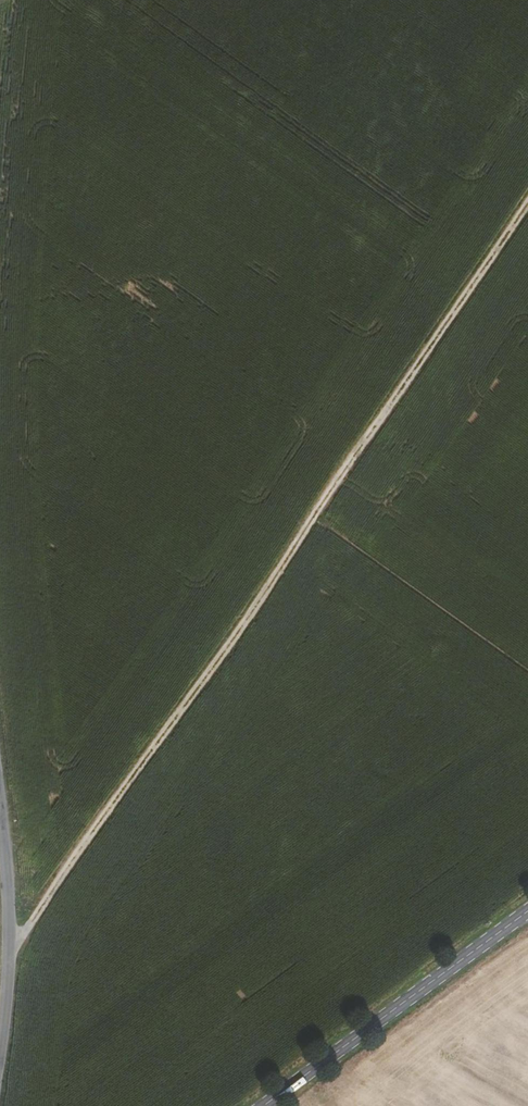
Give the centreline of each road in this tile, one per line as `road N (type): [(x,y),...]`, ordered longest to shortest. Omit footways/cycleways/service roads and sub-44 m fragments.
road 1 (track): [(9,955),(324,511),(527,190)]
road 2 (tertiary): [(527,912),(263,1105)]
road 3 (unclassified): [(0,1055),(10,923),(0,808)]

